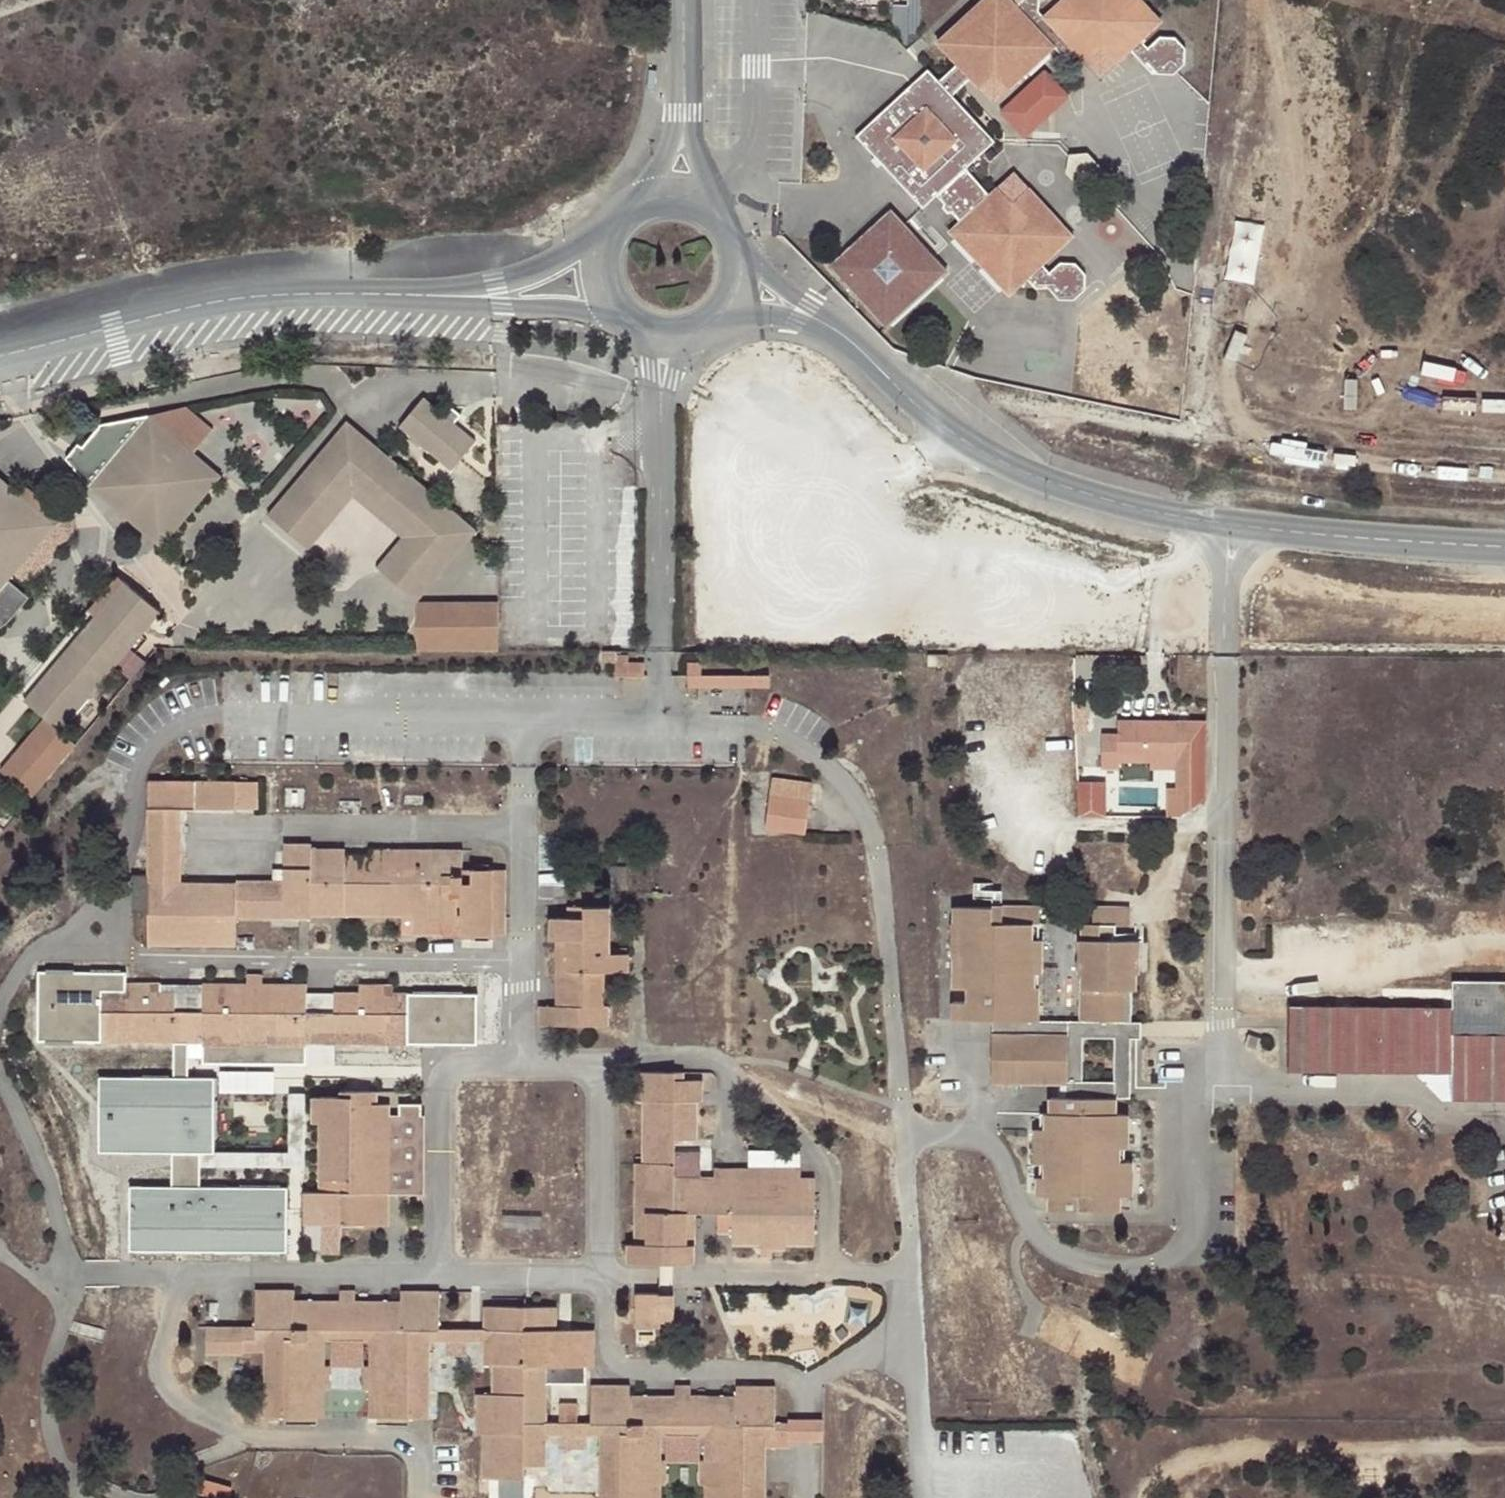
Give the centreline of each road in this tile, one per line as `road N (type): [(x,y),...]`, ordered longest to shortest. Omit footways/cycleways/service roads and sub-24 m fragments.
road 1 (unclassified): [(854,347),(967,442),(1076,490),(1229,525),(1504,547)]
road 2 (unclassified): [(459,297),(251,298),(0,356)]
road 3 (track): [(1504,1447),(1188,1459),(1166,1470),(1144,1497)]
road 4 (track): [(1504,953),(1386,972),(1226,972)]
road 5 (unclassified): [(661,419),(660,651)]
road 6 (unclassified): [(459,297),(624,316)]
road 7 (unclassified): [(604,237),(573,257),(459,297)]
road 8 (unclassified): [(854,347),(734,247)]
road 9 (unclassified): [(705,321),(795,322),(854,347)]

